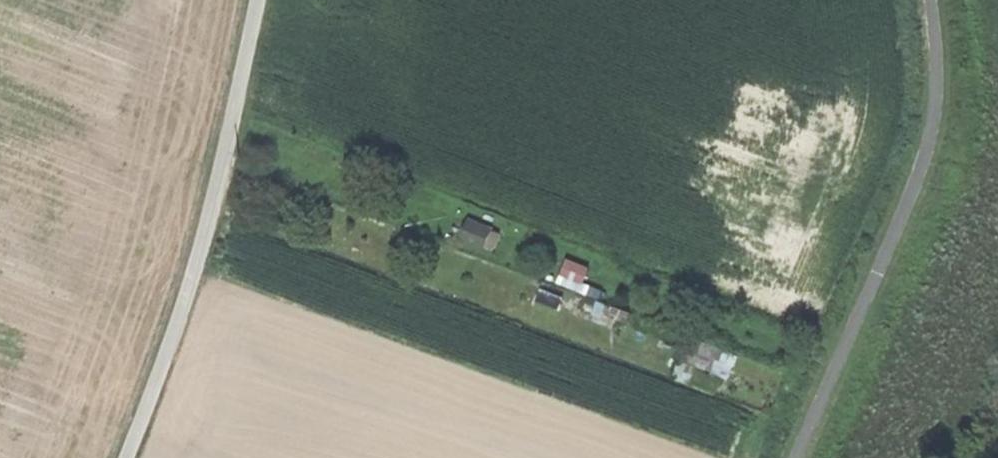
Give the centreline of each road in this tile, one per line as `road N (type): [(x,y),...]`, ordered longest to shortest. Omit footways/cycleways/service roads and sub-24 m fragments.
road 1 (track): [(797,457),(905,214),(934,128),(941,53),(933,0)]
road 2 (unclassified): [(255,0),(198,277),(125,457)]

